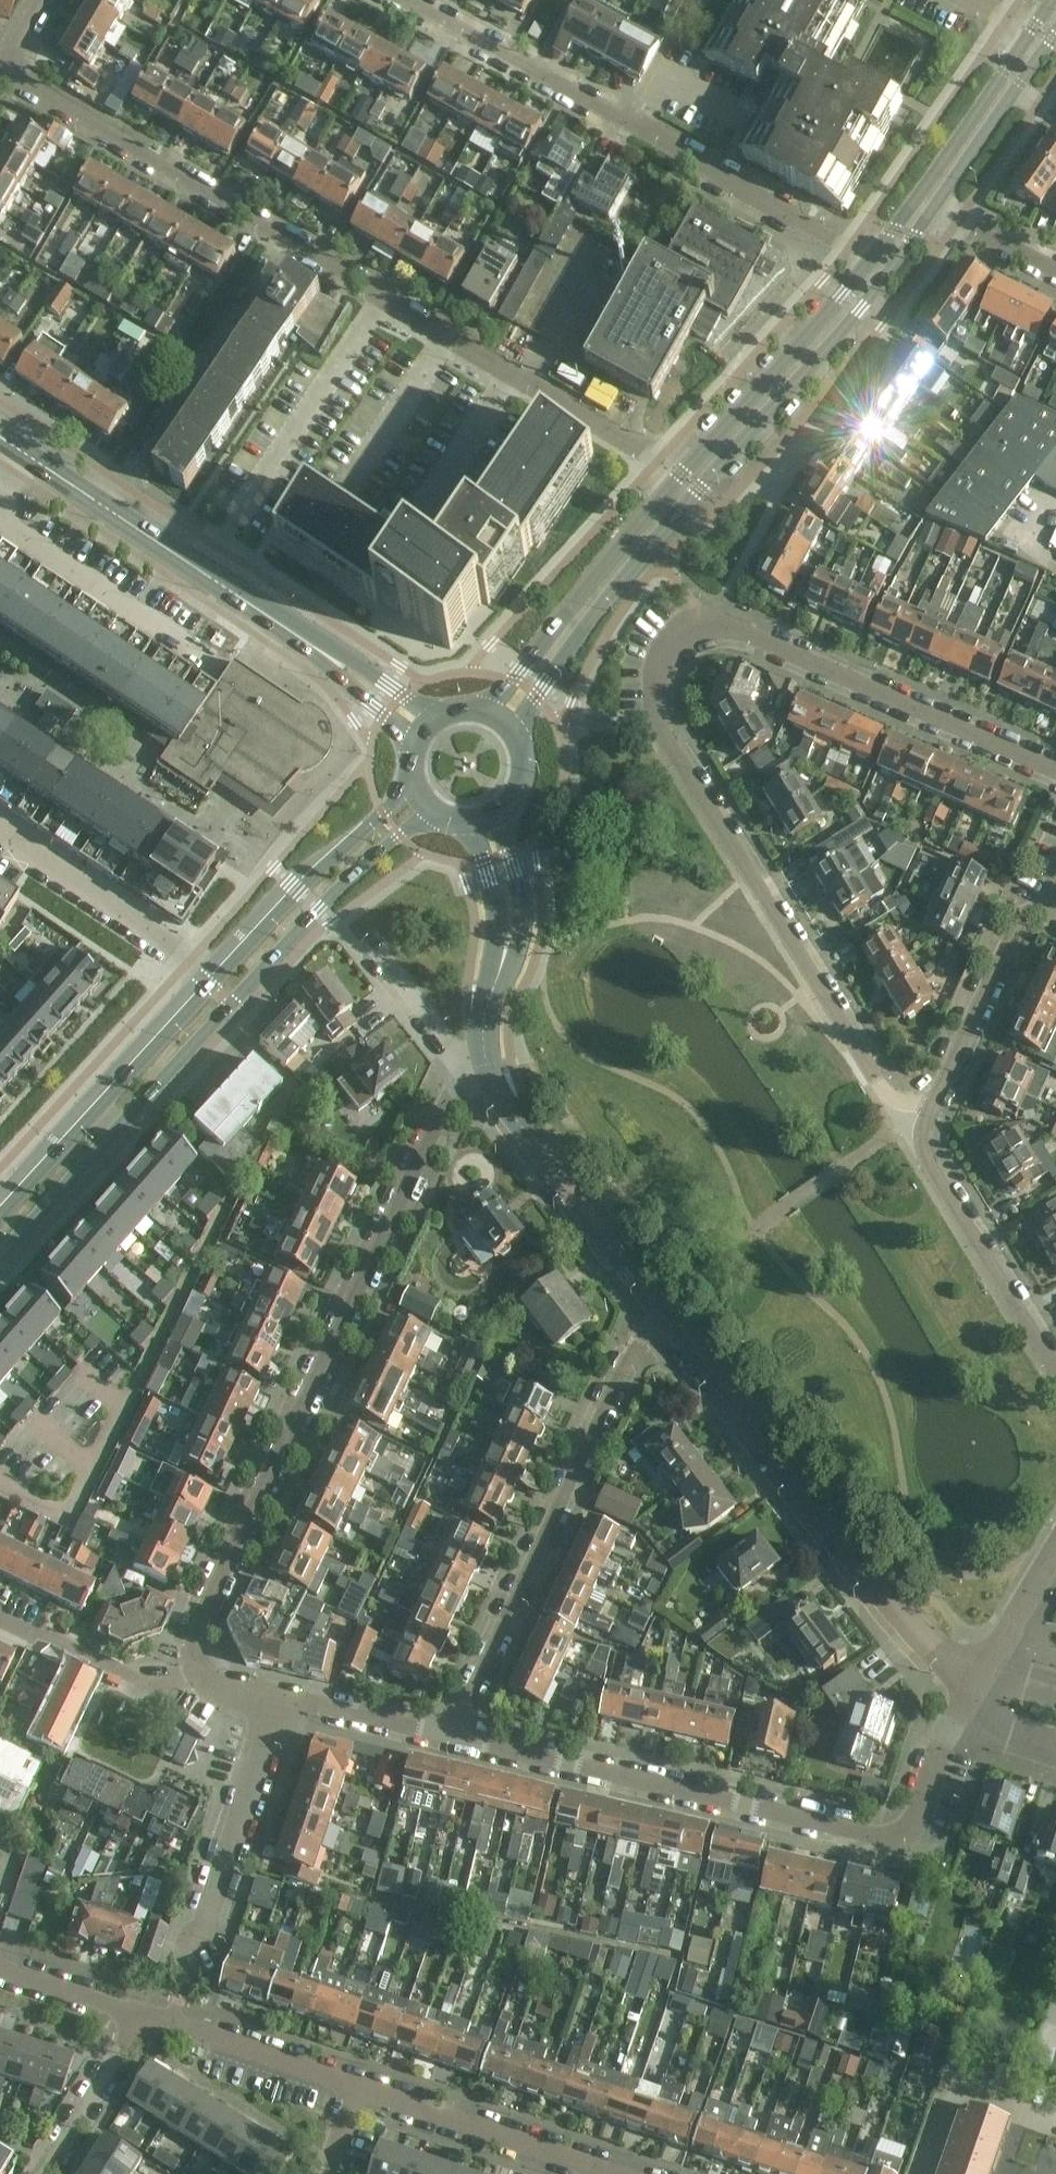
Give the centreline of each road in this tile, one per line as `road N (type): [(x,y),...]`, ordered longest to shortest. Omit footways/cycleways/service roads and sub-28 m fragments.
road 1 (residential): [(1055,772),(721,626),(679,631),(664,649),(653,704),(657,724),(879,1088),(899,1102),(932,1102)]
road 2 (residential): [(43,0),(9,56),(17,79),(679,477)]
road 3 (residential): [(487,1067),(454,1085),(189,1641),(197,1673)]
road 4 (secondary): [(515,736),(647,551),(840,333),(934,211)]
road 5 (residential): [(451,1736),(890,1842),(912,1830),(939,1750),(972,1695)]
road 6 (secondary): [(0,1253),(318,910),(430,809)]
road 7 (residential): [(871,256),(406,0)]
road 8 (unclassified): [(972,1695),(662,1307)]
road 9 (residential): [(451,1736),(637,1340),(662,1307)]
road 10 (tertiary): [(325,654),(0,438)]
road 11 (residential): [(1055,1380),(925,1162),(921,1130),(932,1102)]
road 12 (secondary): [(210,984),(0,1212)]
road 13 (secondary): [(679,477),(483,713)]
road 14 (secondary): [(871,256),(679,477)]
road 15 (secondary): [(412,780),(210,984)]
road 16 (secondary): [(1027,35),(871,256)]
road 17 (residential): [(275,1697),(195,1951)]
road 18 (residential): [(932,1102),(1022,915),(1044,912),(1055,885)]
road 19 (residential): [(210,984),(0,836)]
road 20 (residential): [(600,2173),(358,2090)]
road 21 (residential): [(358,2090),(138,2015)]
road 22 (secondary): [(934,211),(1055,30)]
road 23 (residential): [(197,1673),(137,1681),(0,1613)]
road 24 (unclassified): [(608,1239),(502,1100),(487,1067)]
road 25 (residential): [(39,2173),(138,2015)]
road 26 (residential): [(275,1697),(451,1736)]
road 27 (residential): [(371,942),(449,1042),(487,1067)]
road 28 (unclassified): [(501,964),(520,936),(520,898),(497,815)]
road 29 (residential): [(138,2015),(0,1970)]
road 30 (unclassified): [(472,823),(495,903),(501,964)]
road 31 (residential): [(934,211),(1055,273)]
road 32 (tertiary): [(439,718),(325,654)]
road 33 (tertiary): [(325,654),(339,678),(415,745)]
road 34 (residential): [(1055,1560),(991,1664)]

